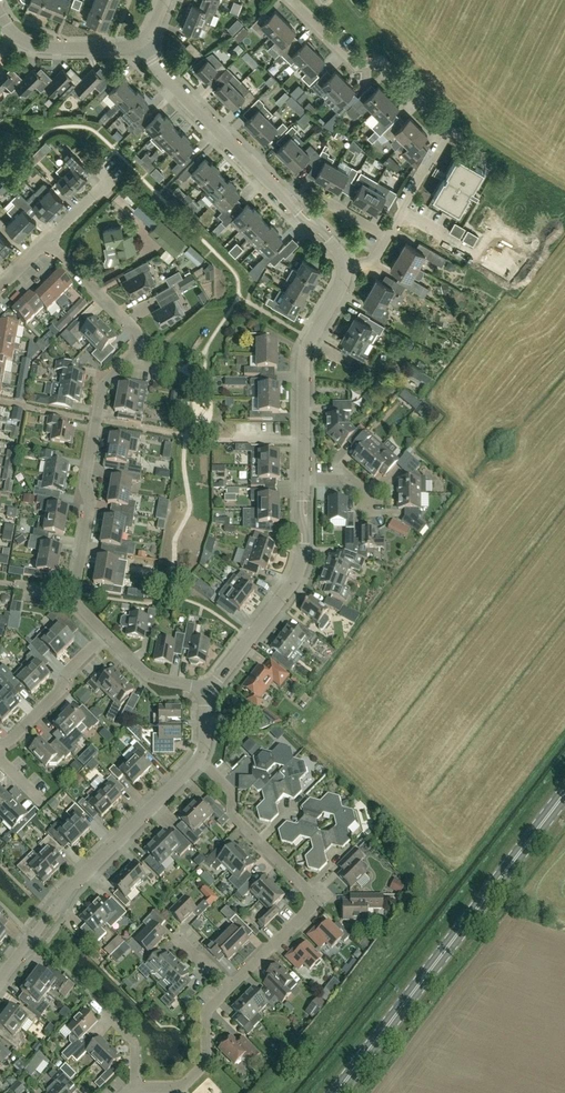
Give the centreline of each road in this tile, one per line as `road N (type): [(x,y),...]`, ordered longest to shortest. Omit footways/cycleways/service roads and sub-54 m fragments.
road 1 (primary): [(336,1092),(564,792)]
road 2 (residential): [(346,269),(341,251),(138,43)]
road 3 (residential): [(401,212),(451,130),(380,62),(360,63),(293,0)]
road 4 (residential): [(233,984),(307,902),(304,885),(233,812),(230,784),(200,759)]
road 5 (residential): [(0,977),(84,873),(200,759)]
road 6 (residential): [(76,592),(102,387),(123,363)]
road 7 (residential): [(209,689),(298,569),(302,480)]
road 8 (residential): [(303,439),(303,359),(346,269)]
road 9 (residential): [(135,1087),(182,1086),(207,1062),(204,1012),(233,984)]
road 10 (residential): [(123,363),(134,349),(132,327),(62,254),(45,248)]
road 11 (residential): [(1,744),(105,633)]
road 12 (residential): [(138,43),(51,49),(14,37)]
road 13 (residential): [(209,689),(146,674),(105,633)]

